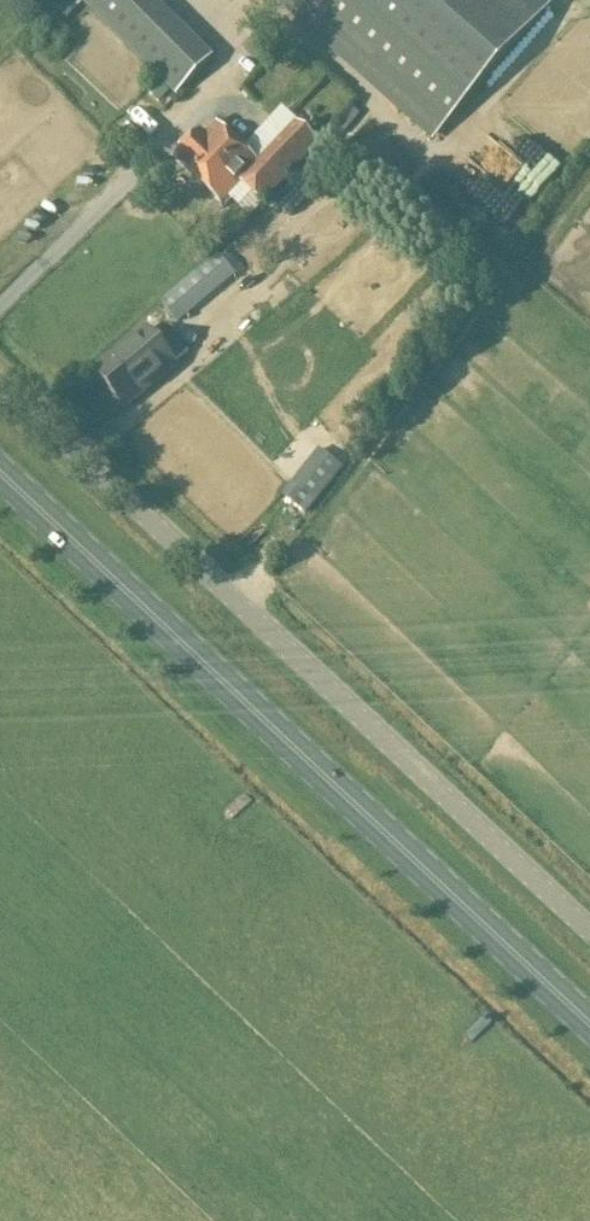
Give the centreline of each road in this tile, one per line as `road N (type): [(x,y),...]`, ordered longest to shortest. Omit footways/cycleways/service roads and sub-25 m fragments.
road 1 (unclassified): [(589,925),(0,372)]
road 2 (primary): [(589,1019),(0,474)]

